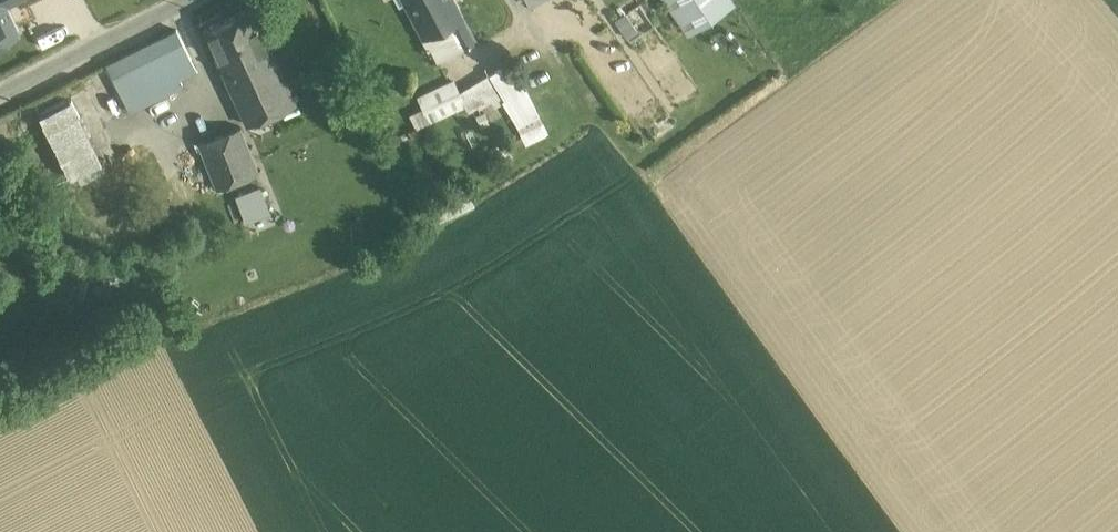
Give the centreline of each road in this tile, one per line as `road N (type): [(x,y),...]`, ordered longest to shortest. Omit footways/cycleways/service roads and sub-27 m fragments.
road 1 (unclassified): [(0,100),(199,0)]

